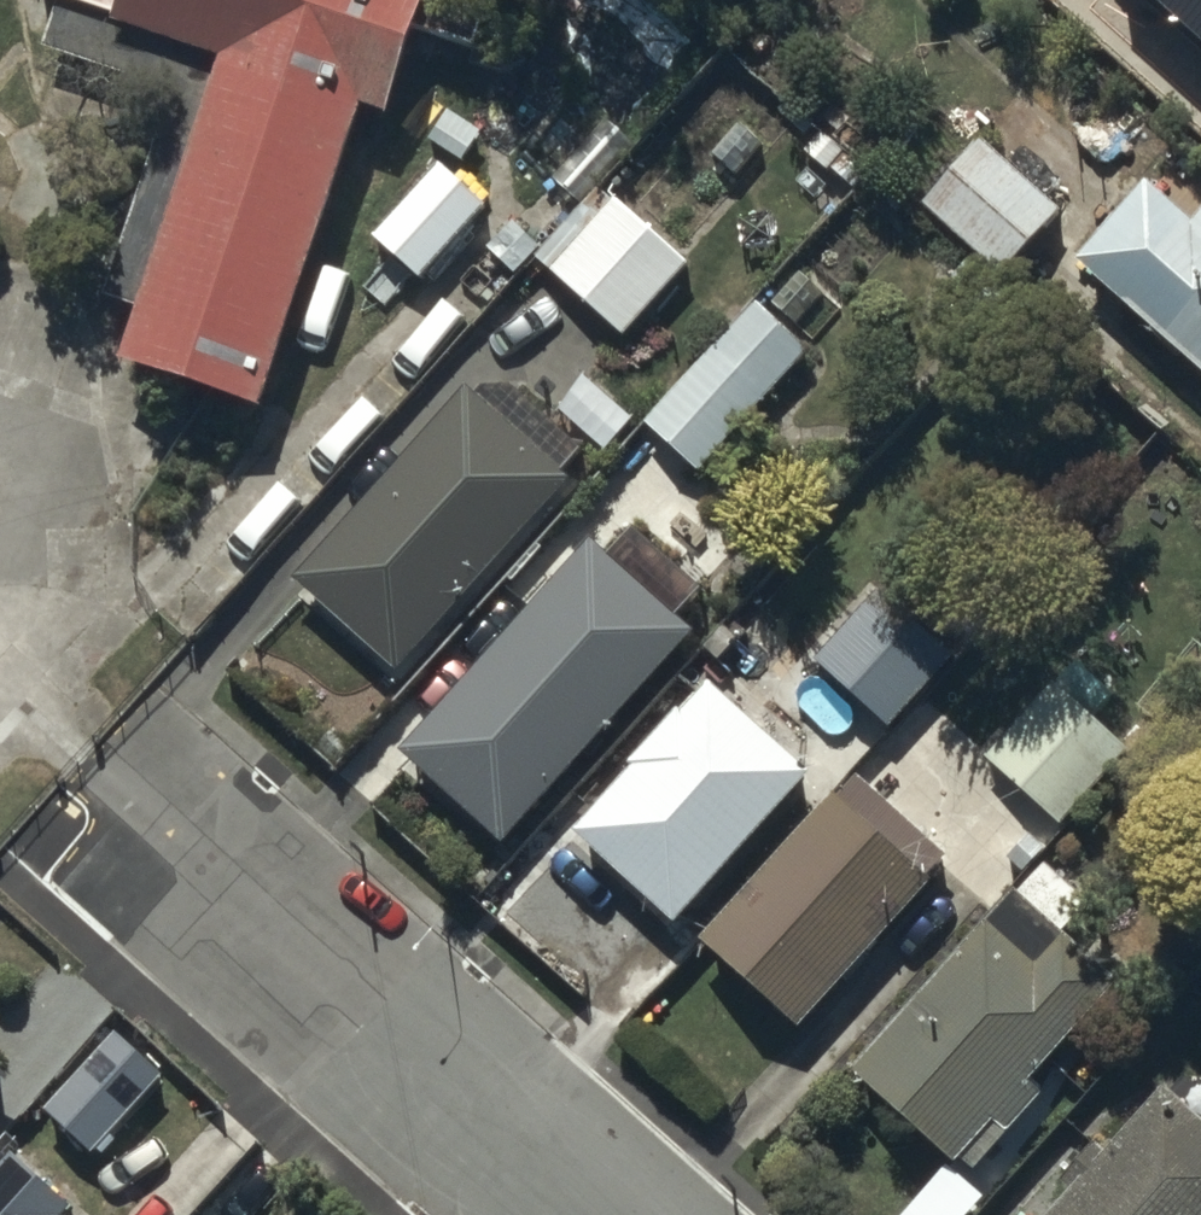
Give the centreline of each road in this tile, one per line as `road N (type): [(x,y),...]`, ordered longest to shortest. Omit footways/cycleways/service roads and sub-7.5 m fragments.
road 1 (residential): [(576,1214),(75,767)]

